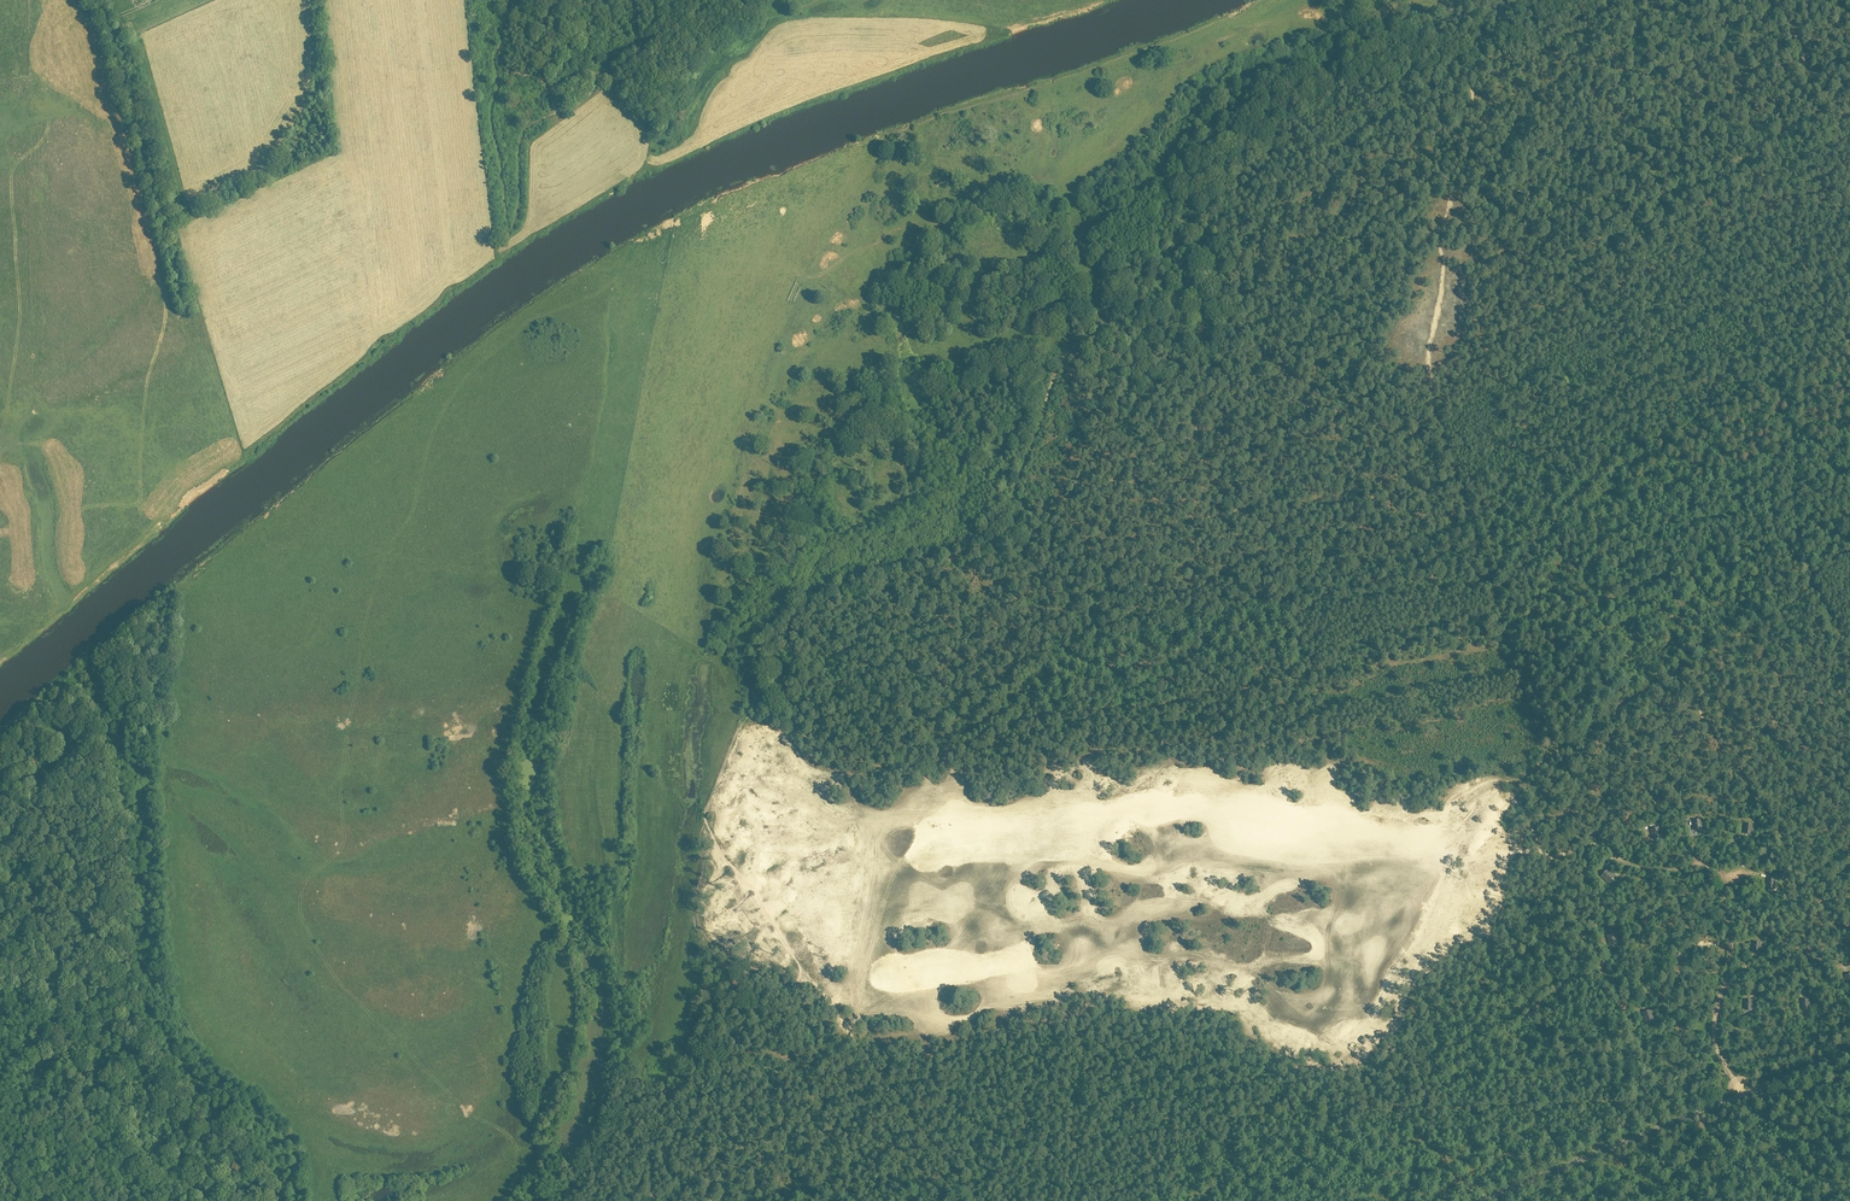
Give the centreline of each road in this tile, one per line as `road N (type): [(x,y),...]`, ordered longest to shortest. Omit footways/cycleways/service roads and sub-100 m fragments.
road 1 (track): [(1506,632),(1416,665),(985,730),(914,766),(871,763),(746,719)]
road 2 (track): [(956,1178),(1267,1116),(1673,1101)]
road 3 (track): [(1600,969),(1534,836),(1517,780),(1744,634),(1849,552)]
road 4 (track): [(1429,379),(1802,198),(1849,201)]
road 5 (track): [(1473,529),(1849,352)]
road 6 (unclassified): [(1476,1200),(1849,1052)]
road 7 (track): [(1547,759),(1429,379)]
road 8 (track): [(1434,9),(1474,97),(1448,175),(1429,379)]
road 9 (track): [(1849,347),(1763,179),(1763,158),(1803,80),(1804,58),(1778,0)]
road 10 (track): [(822,993),(956,1178)]
road 11 (track): [(1600,969),(1673,1101)]

